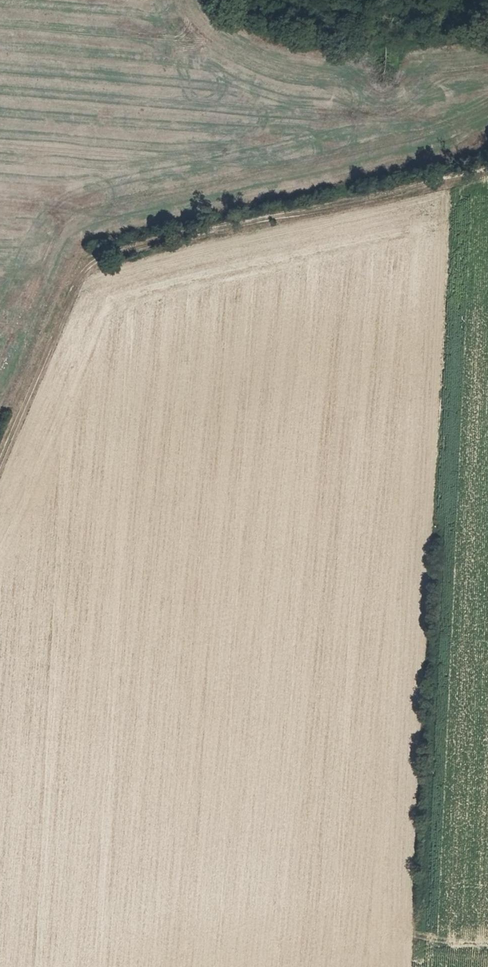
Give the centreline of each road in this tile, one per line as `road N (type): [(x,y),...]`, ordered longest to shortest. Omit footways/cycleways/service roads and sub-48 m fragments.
road 1 (track): [(0,468),(83,273),(117,247),(404,195),(487,163)]

